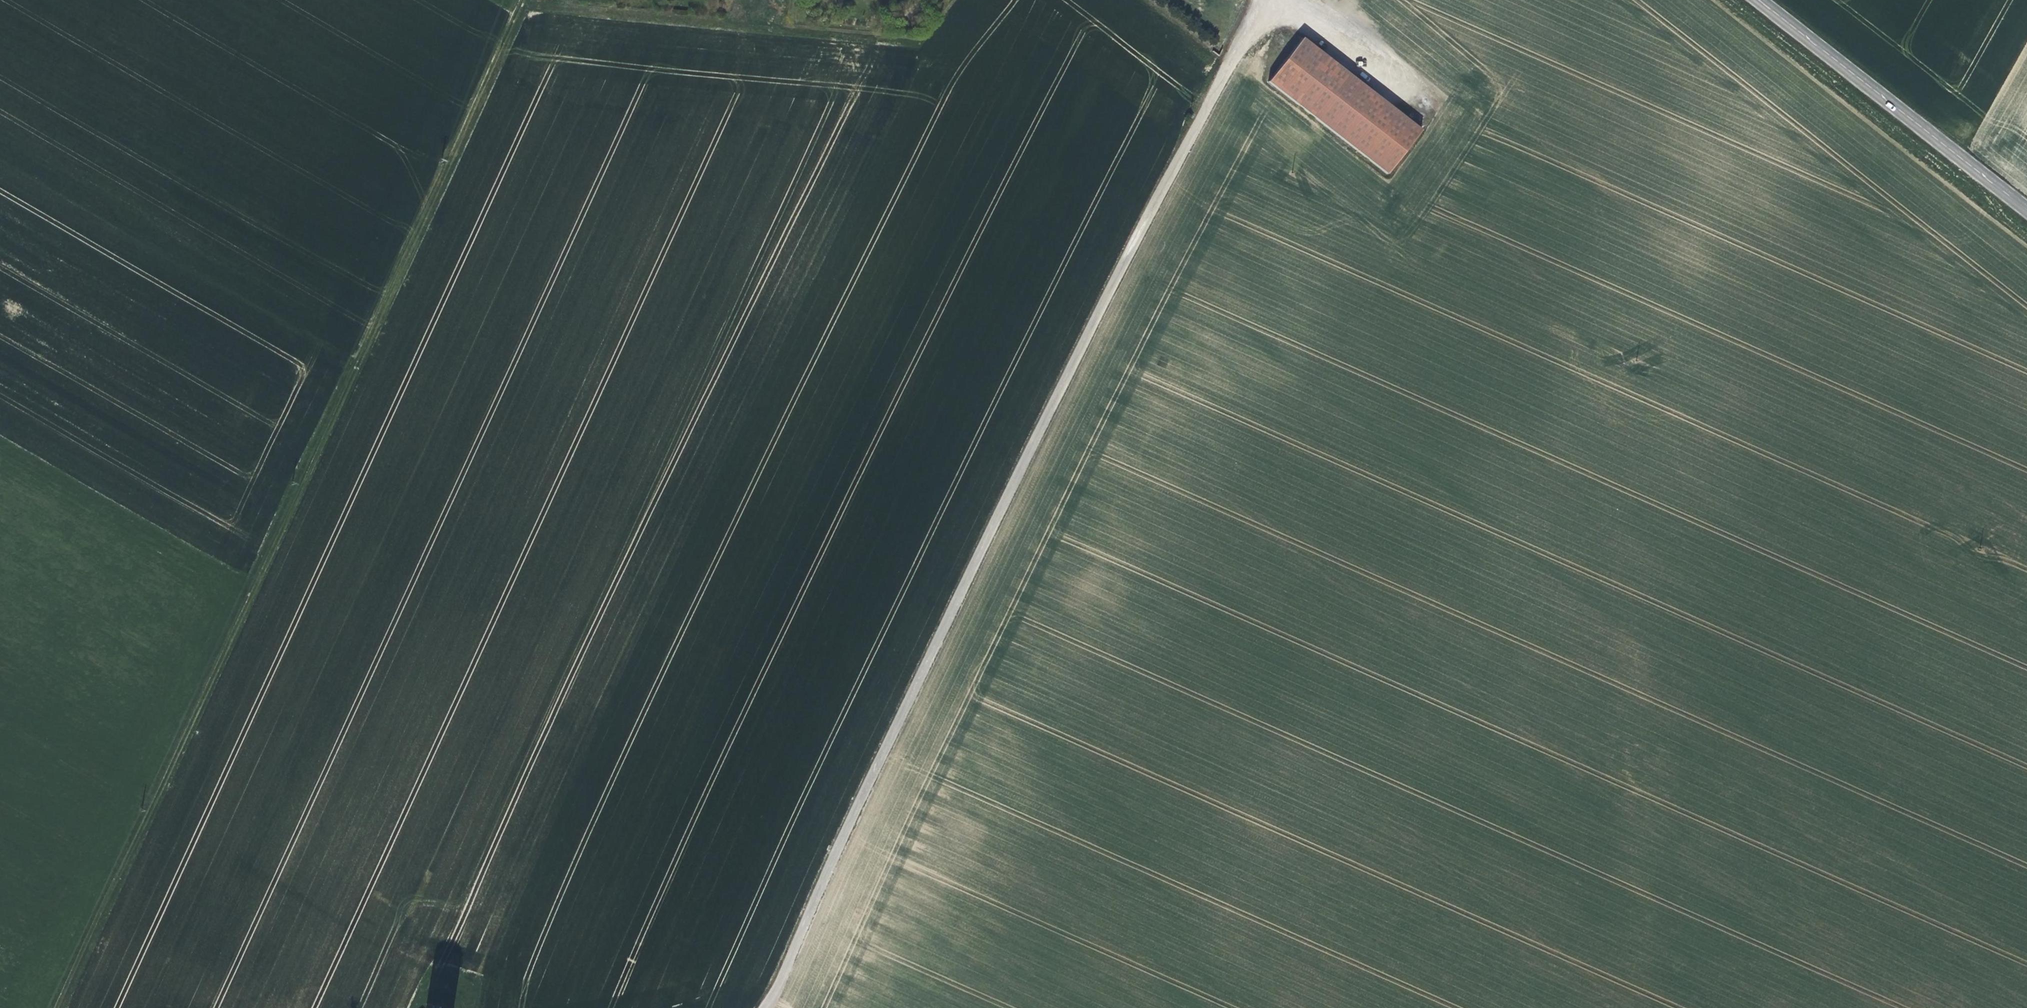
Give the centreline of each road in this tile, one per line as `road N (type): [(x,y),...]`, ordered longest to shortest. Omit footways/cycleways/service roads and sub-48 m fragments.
road 1 (track): [(65,1007),(521,0)]
road 2 (tertiary): [(1760,0),(2026,210)]

